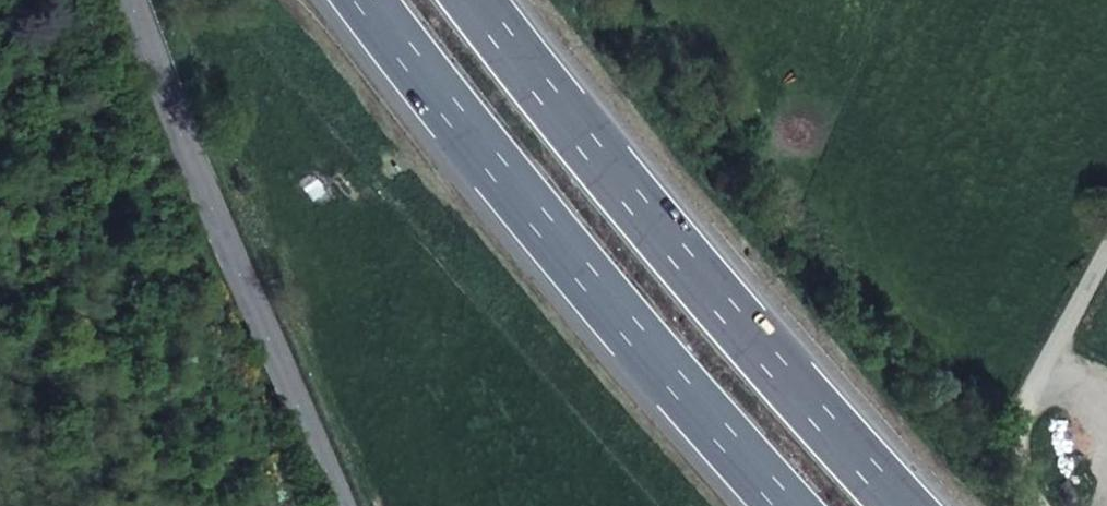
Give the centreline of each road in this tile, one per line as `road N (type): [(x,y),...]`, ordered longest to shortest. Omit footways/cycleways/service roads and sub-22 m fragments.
road 1 (motorway): [(902,505),(687,264),(473,0)]
road 2 (motorway): [(370,0),(546,226),(793,505)]
road 3 (secondary): [(131,0),(342,505)]
road 4 (unclassified): [(1044,505),(1028,464),(1030,426),(1106,264)]

